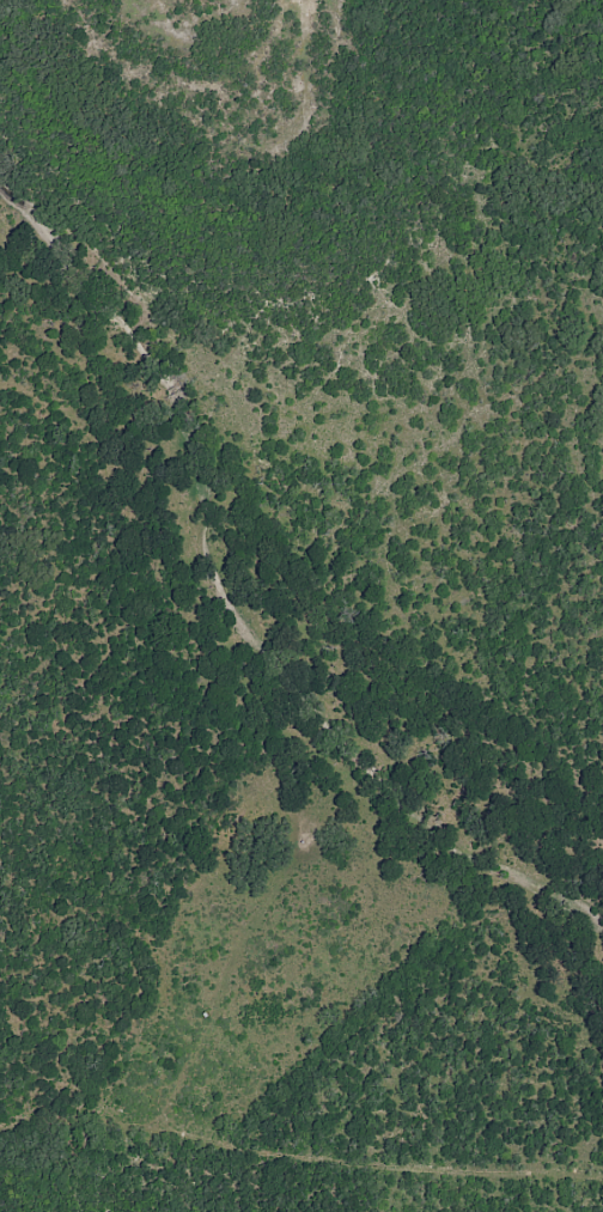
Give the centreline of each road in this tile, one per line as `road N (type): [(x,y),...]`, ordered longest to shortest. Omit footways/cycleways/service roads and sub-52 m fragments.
road 1 (track): [(602,1185),(555,1189),(201,1162),(0,1185)]

